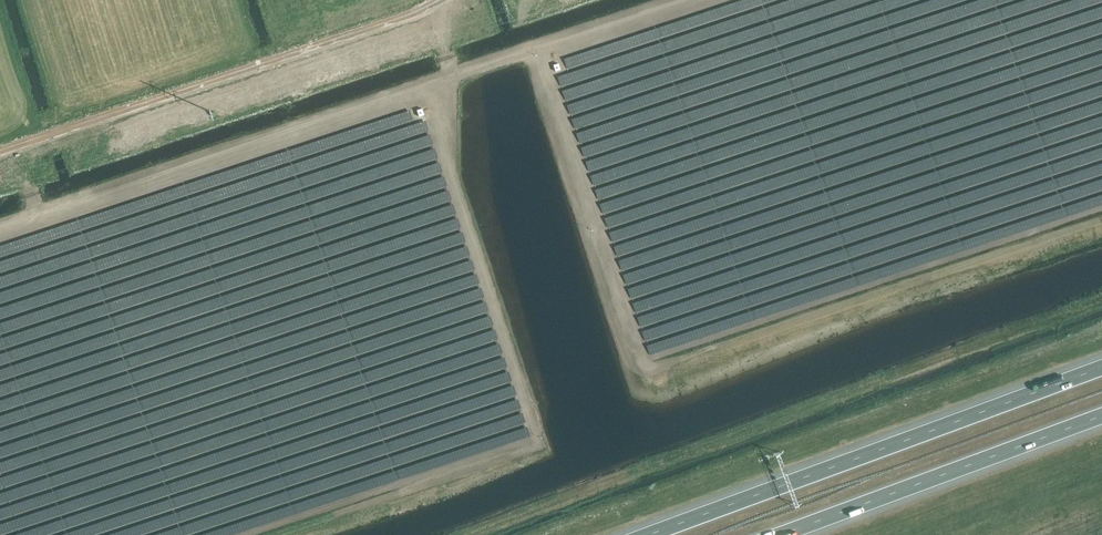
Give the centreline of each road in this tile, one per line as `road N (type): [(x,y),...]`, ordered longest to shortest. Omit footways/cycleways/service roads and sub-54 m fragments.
road 1 (motorway): [(1101,368),(649,534)]
road 2 (motorway): [(782,534),(1101,416)]

